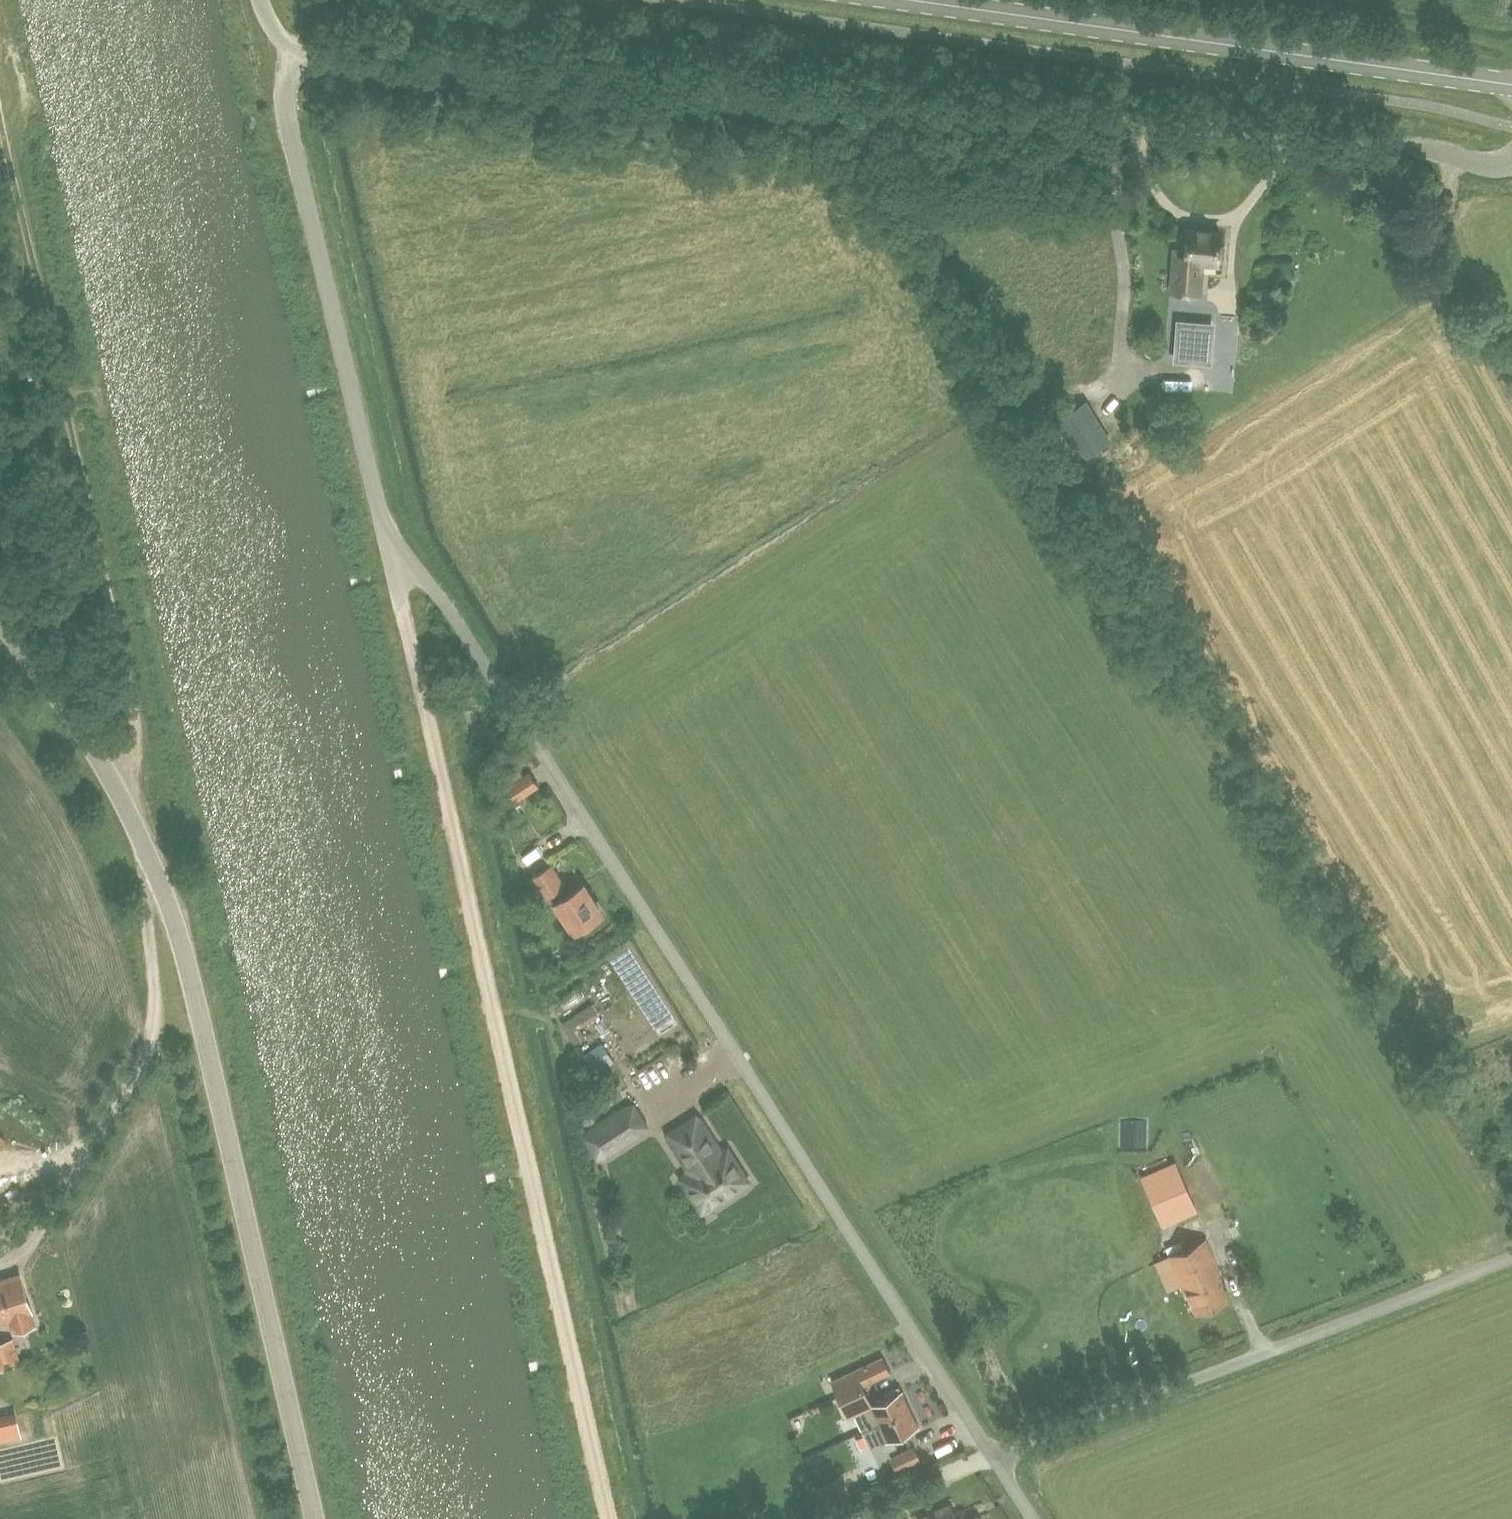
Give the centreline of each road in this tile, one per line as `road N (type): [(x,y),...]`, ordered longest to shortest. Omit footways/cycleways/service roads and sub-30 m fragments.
road 1 (unclassified): [(1034,1518),(462,624),(384,520),(289,127),(285,94),(299,55)]
road 2 (unclassified): [(1511,158),(1479,164),(1200,131),(299,55)]
road 3 (track): [(51,1219),(157,1038),(145,927),(158,872),(158,778),(0,97)]
road 4 (track): [(384,520),(609,1518)]
road 5 (unclassified): [(316,1518),(174,915),(87,742),(0,620)]
road 6 (secondary): [(899,0),(1511,87)]
road 7 (track): [(994,1457),(1511,1258)]

